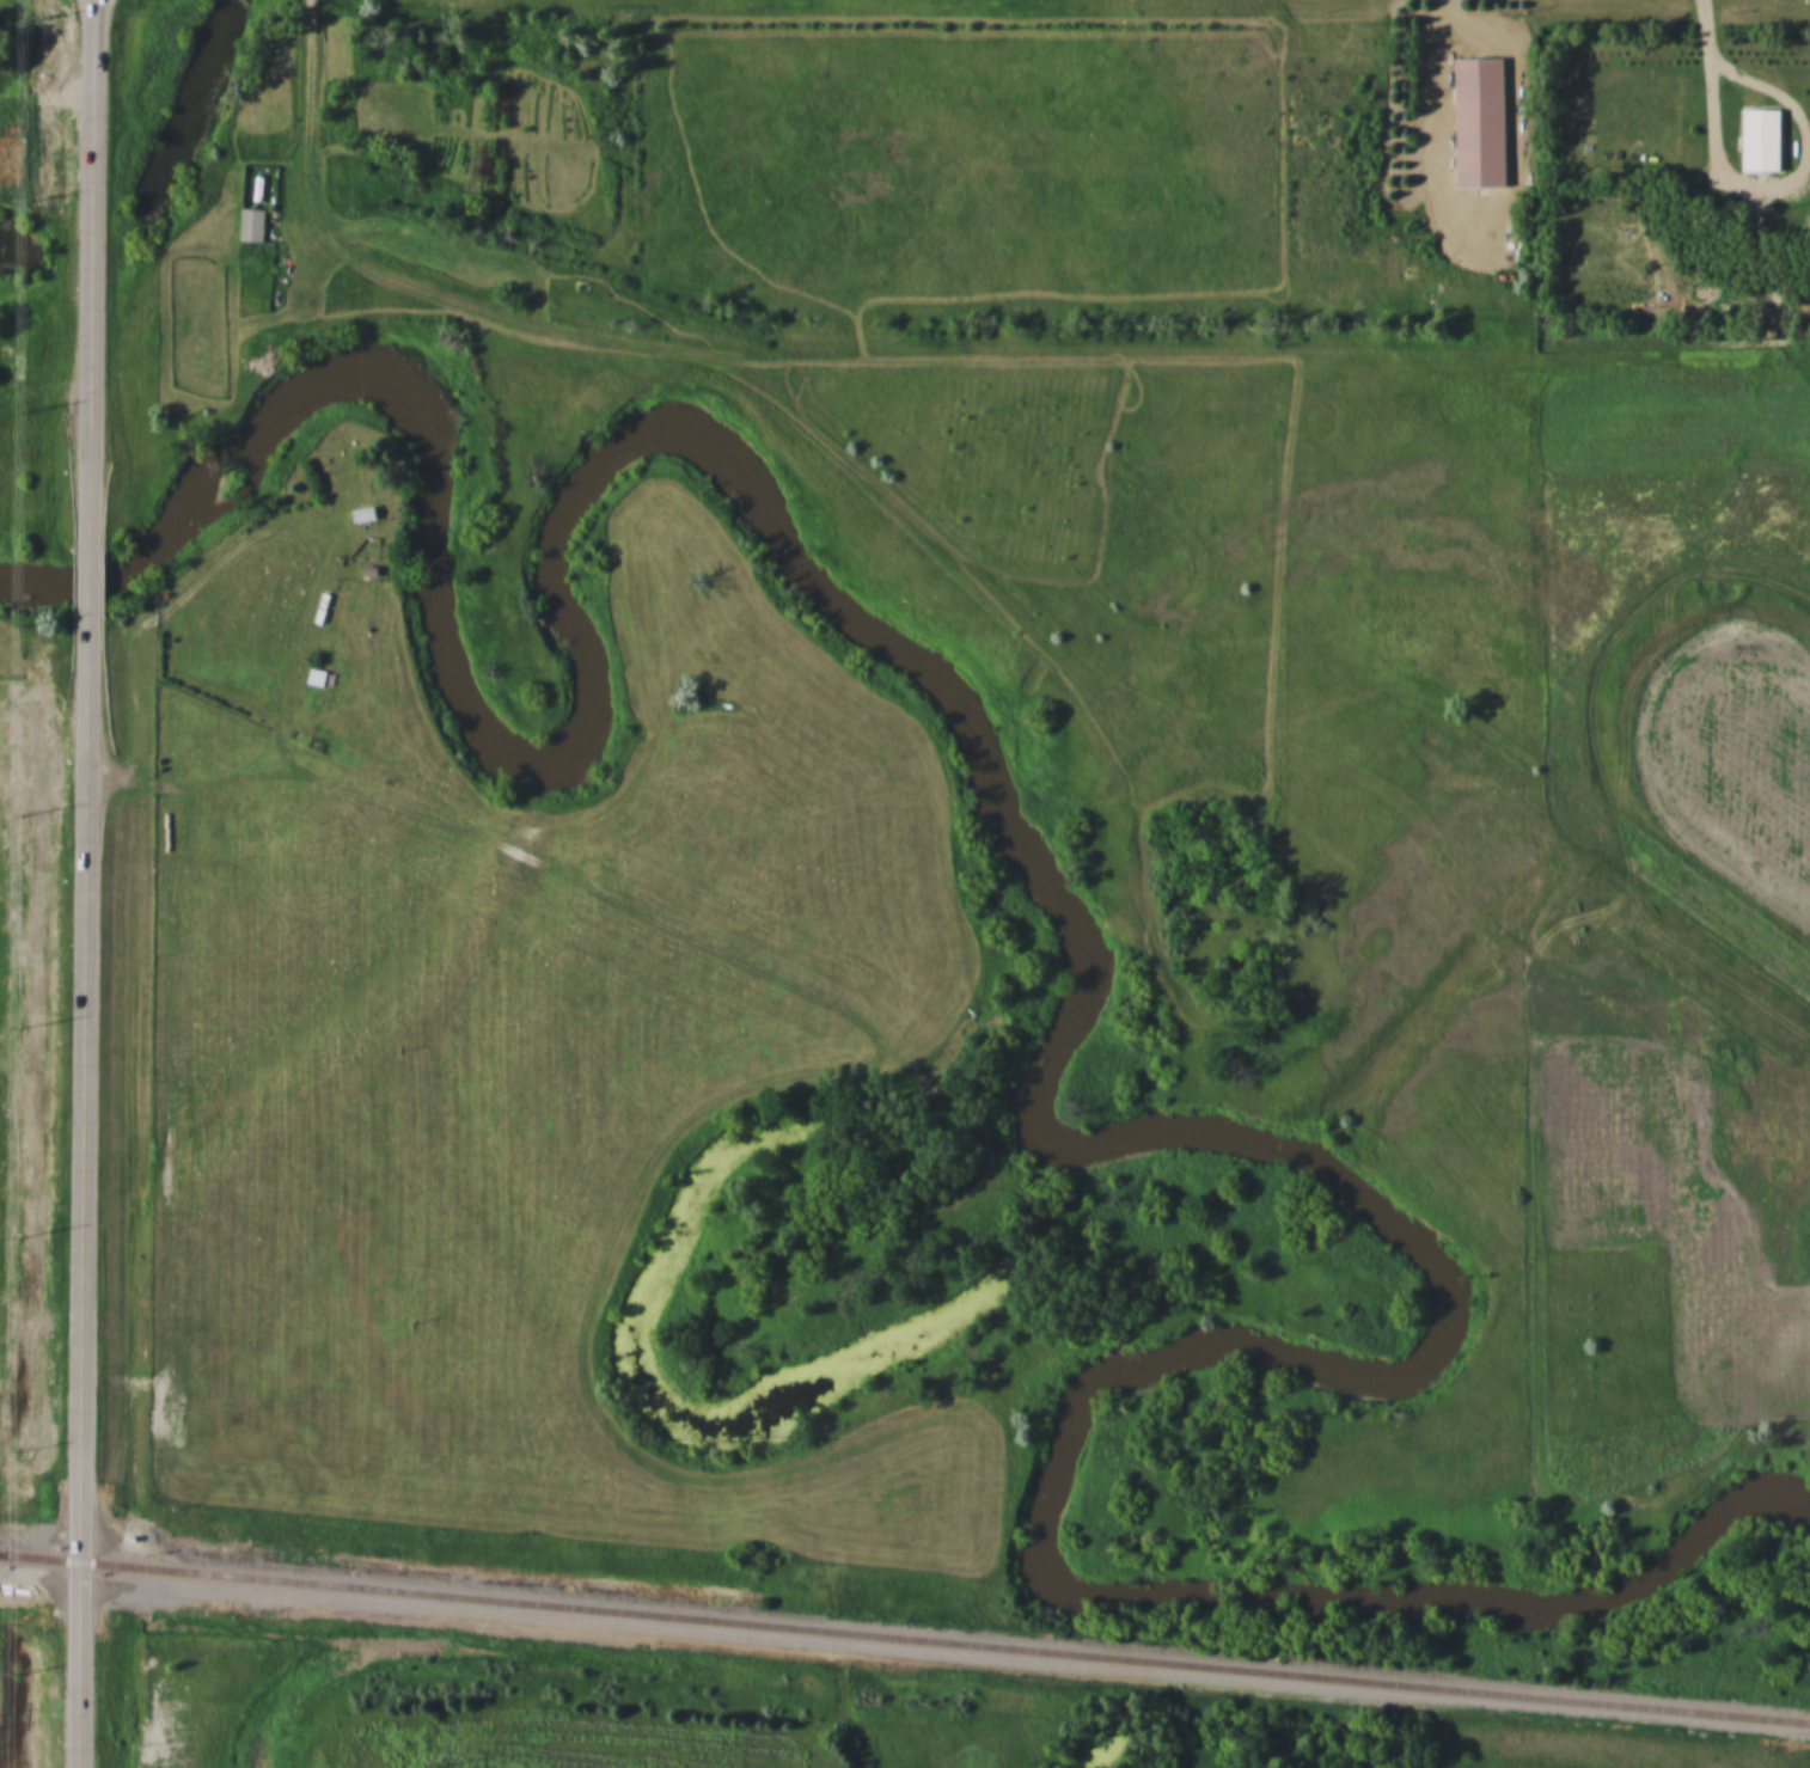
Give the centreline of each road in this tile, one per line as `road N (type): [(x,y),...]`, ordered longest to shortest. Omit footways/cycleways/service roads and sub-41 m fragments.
road 1 (tertiary): [(87,622),(79,1767)]
road 2 (tertiary): [(93,0),(87,562)]

